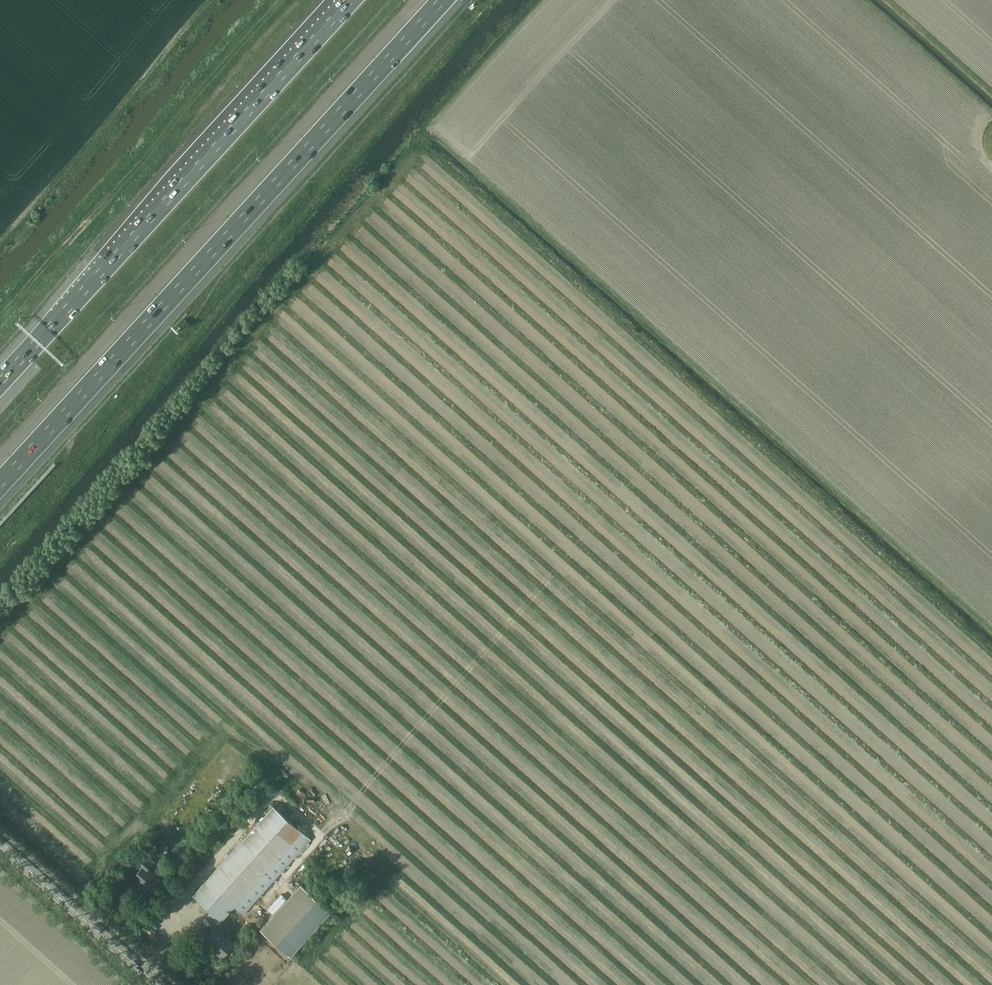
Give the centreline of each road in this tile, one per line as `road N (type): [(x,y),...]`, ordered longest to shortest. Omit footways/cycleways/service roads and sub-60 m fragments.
road 1 (motorway): [(0,484),(443,0)]
road 2 (motorway): [(349,0),(0,382)]
road 3 (secondary): [(158,984),(0,845)]

